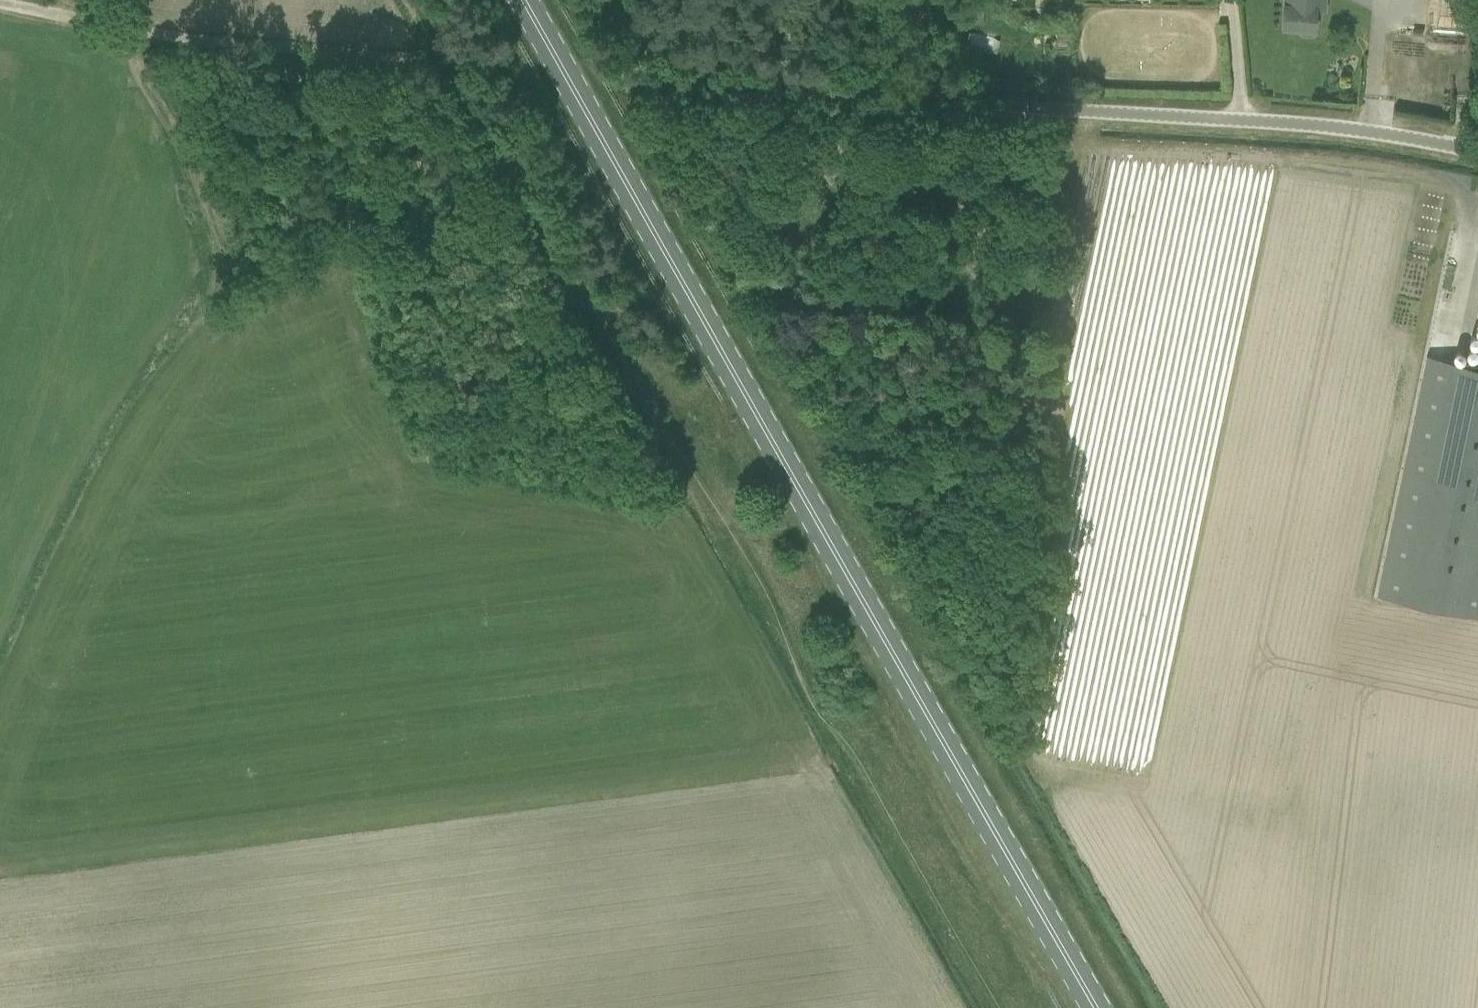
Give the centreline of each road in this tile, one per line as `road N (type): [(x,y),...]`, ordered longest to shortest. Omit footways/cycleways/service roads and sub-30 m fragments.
road 1 (primary): [(1101,1007),(521,0)]
road 2 (unclassified): [(1477,152),(1263,122),(963,98),(936,81),(929,0)]

